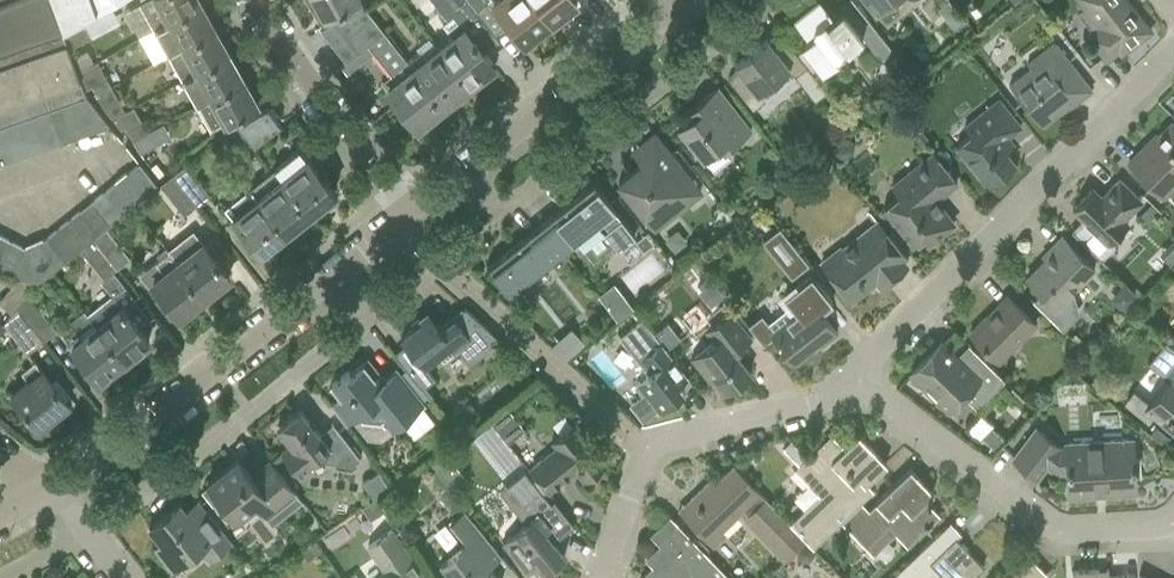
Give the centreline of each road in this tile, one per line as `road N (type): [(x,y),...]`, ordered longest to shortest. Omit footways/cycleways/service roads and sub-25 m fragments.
road 1 (residential): [(856,393),(878,351),(1173,53)]
road 2 (residential): [(333,272),(371,318),(84,531)]
road 3 (residential): [(771,0),(510,208),(480,198),(460,173)]
road 4 (residential): [(1173,523),(1057,532),(881,399),(856,393)]
road 5 (residential): [(50,485),(333,272)]
road 6 (residential): [(856,393),(648,451),(603,577)]
road 7 (residential): [(460,173),(677,0)]
road 8 (unclassified): [(408,214),(256,0)]

